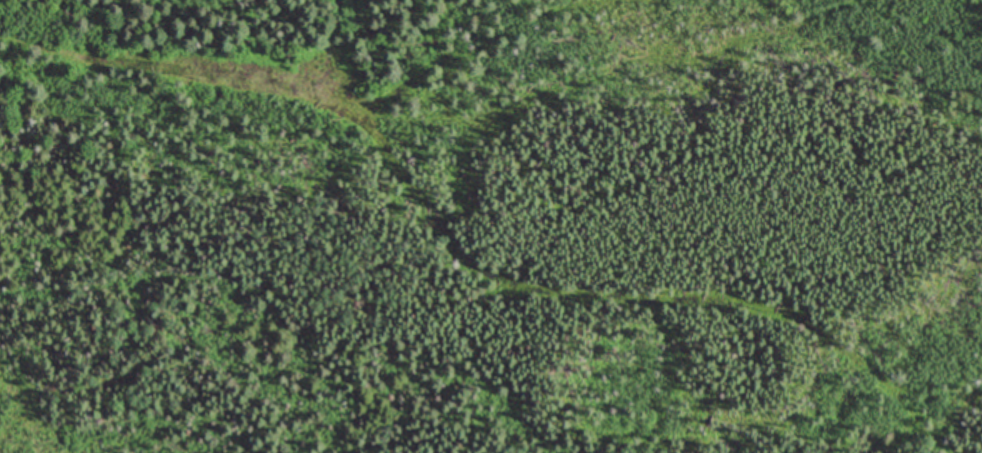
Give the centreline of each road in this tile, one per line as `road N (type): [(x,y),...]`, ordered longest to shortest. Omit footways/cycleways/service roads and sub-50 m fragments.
road 1 (track): [(0,35),(62,56),(149,64),(305,100),(348,121),(392,160),(448,242),(494,275),(604,294),(735,296),(788,311),(954,452)]

